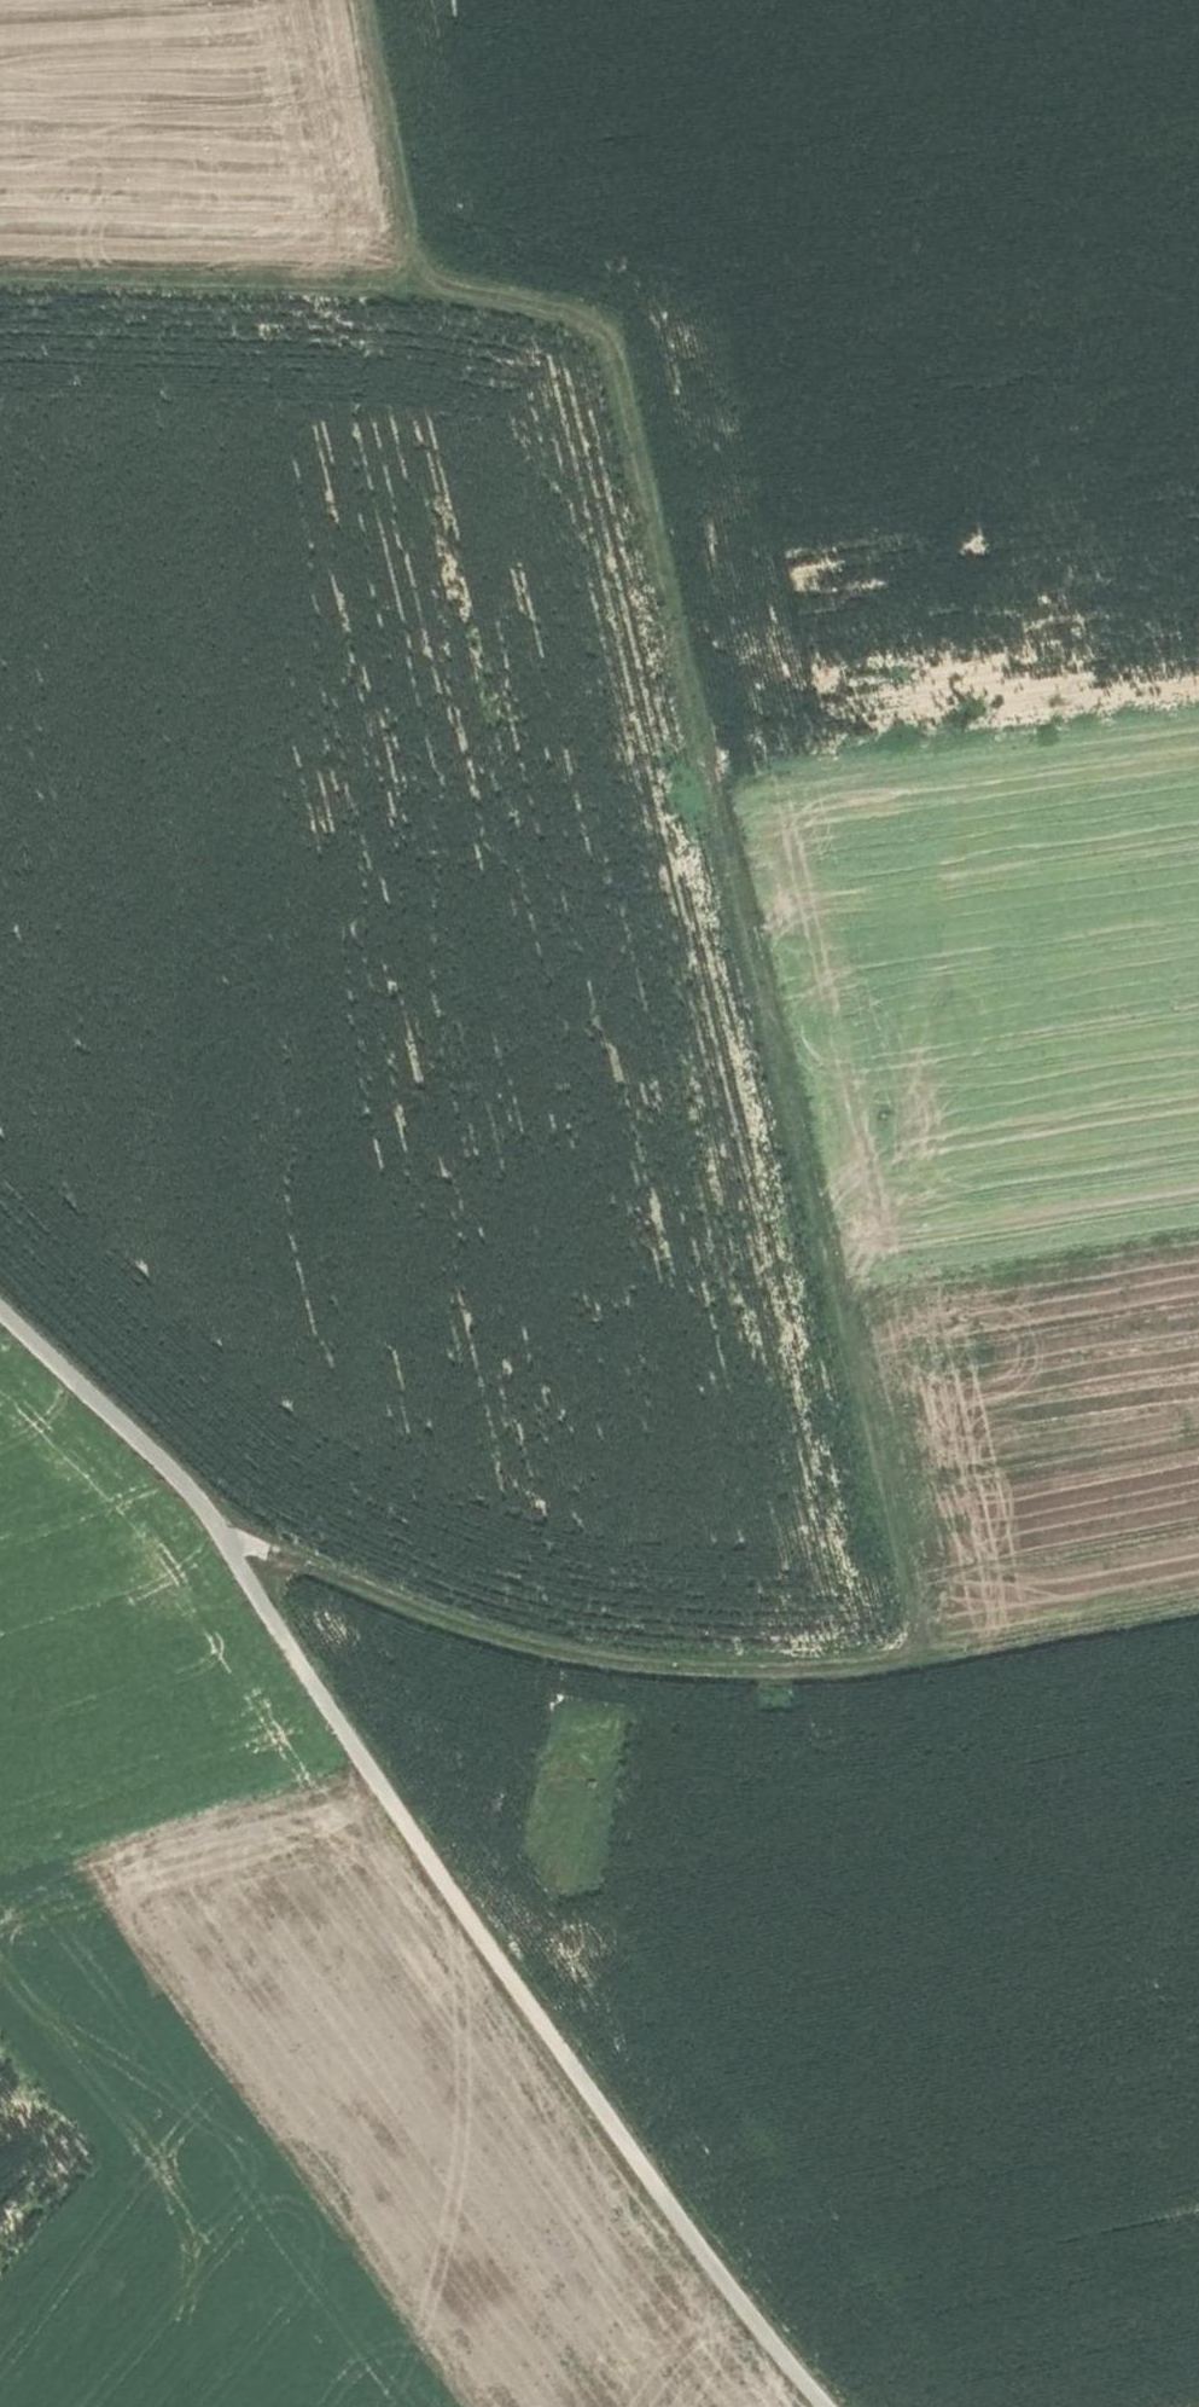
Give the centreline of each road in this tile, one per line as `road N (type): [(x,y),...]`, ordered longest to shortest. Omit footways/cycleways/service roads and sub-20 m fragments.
road 1 (track): [(933,1659),(612,354),(594,329),(565,312),(422,284),(0,268)]
road 2 (track): [(232,1536),(514,1645),(707,1676),(933,1659),(1198,1606)]
road 3 (track): [(422,284),(371,0)]

